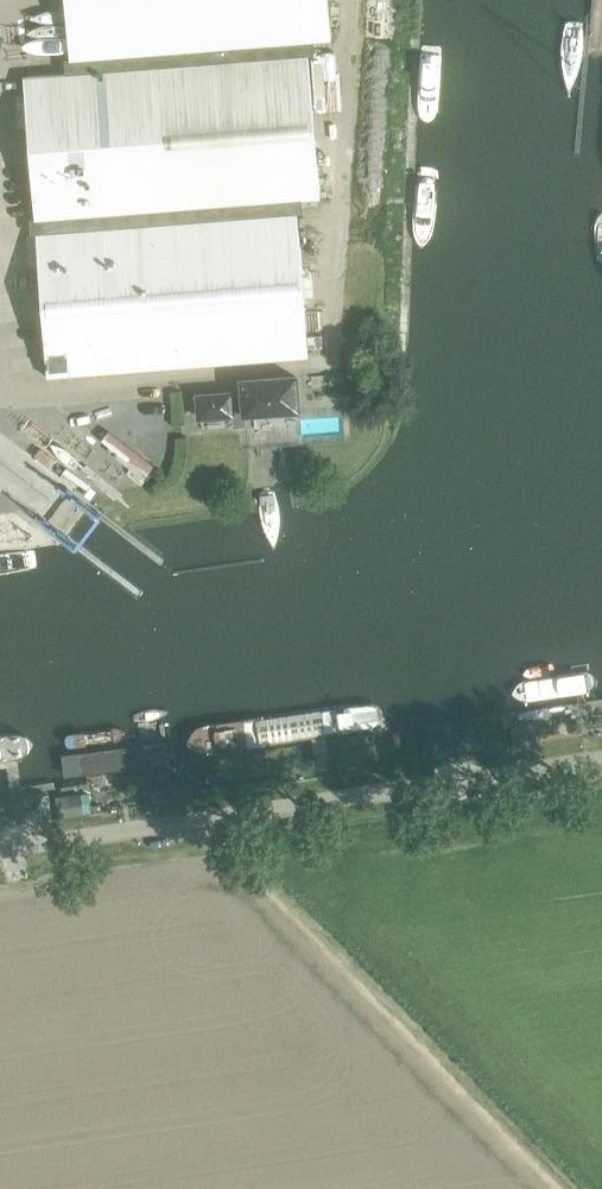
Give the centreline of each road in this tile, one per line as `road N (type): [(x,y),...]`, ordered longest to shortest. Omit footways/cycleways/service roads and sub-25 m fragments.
road 1 (residential): [(601,762),(0,854)]

